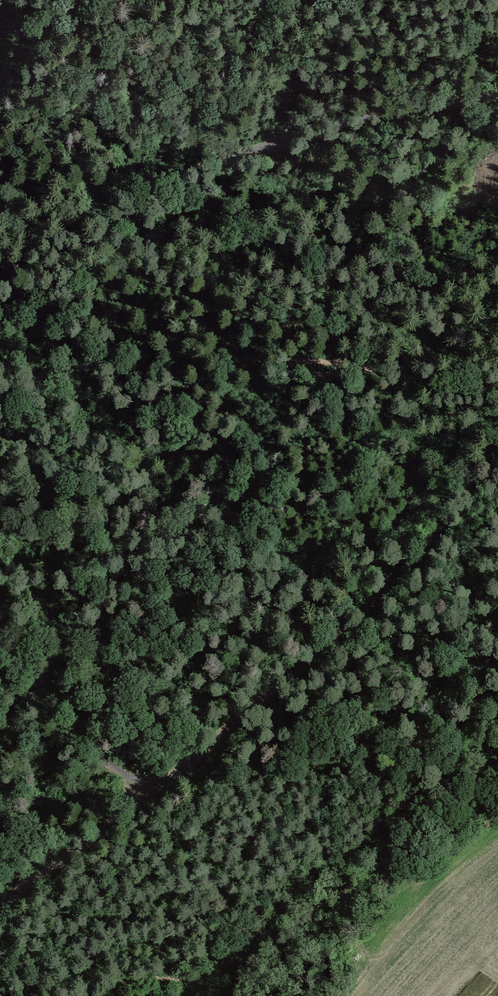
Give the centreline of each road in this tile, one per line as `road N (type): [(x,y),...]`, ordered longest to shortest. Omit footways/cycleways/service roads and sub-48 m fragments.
road 1 (track): [(497,454),(461,524),(0,904)]
road 2 (track): [(0,195),(120,189),(352,124)]
road 3 (track): [(0,645),(116,766),(152,778)]
road 4 (track): [(352,124),(497,95)]

